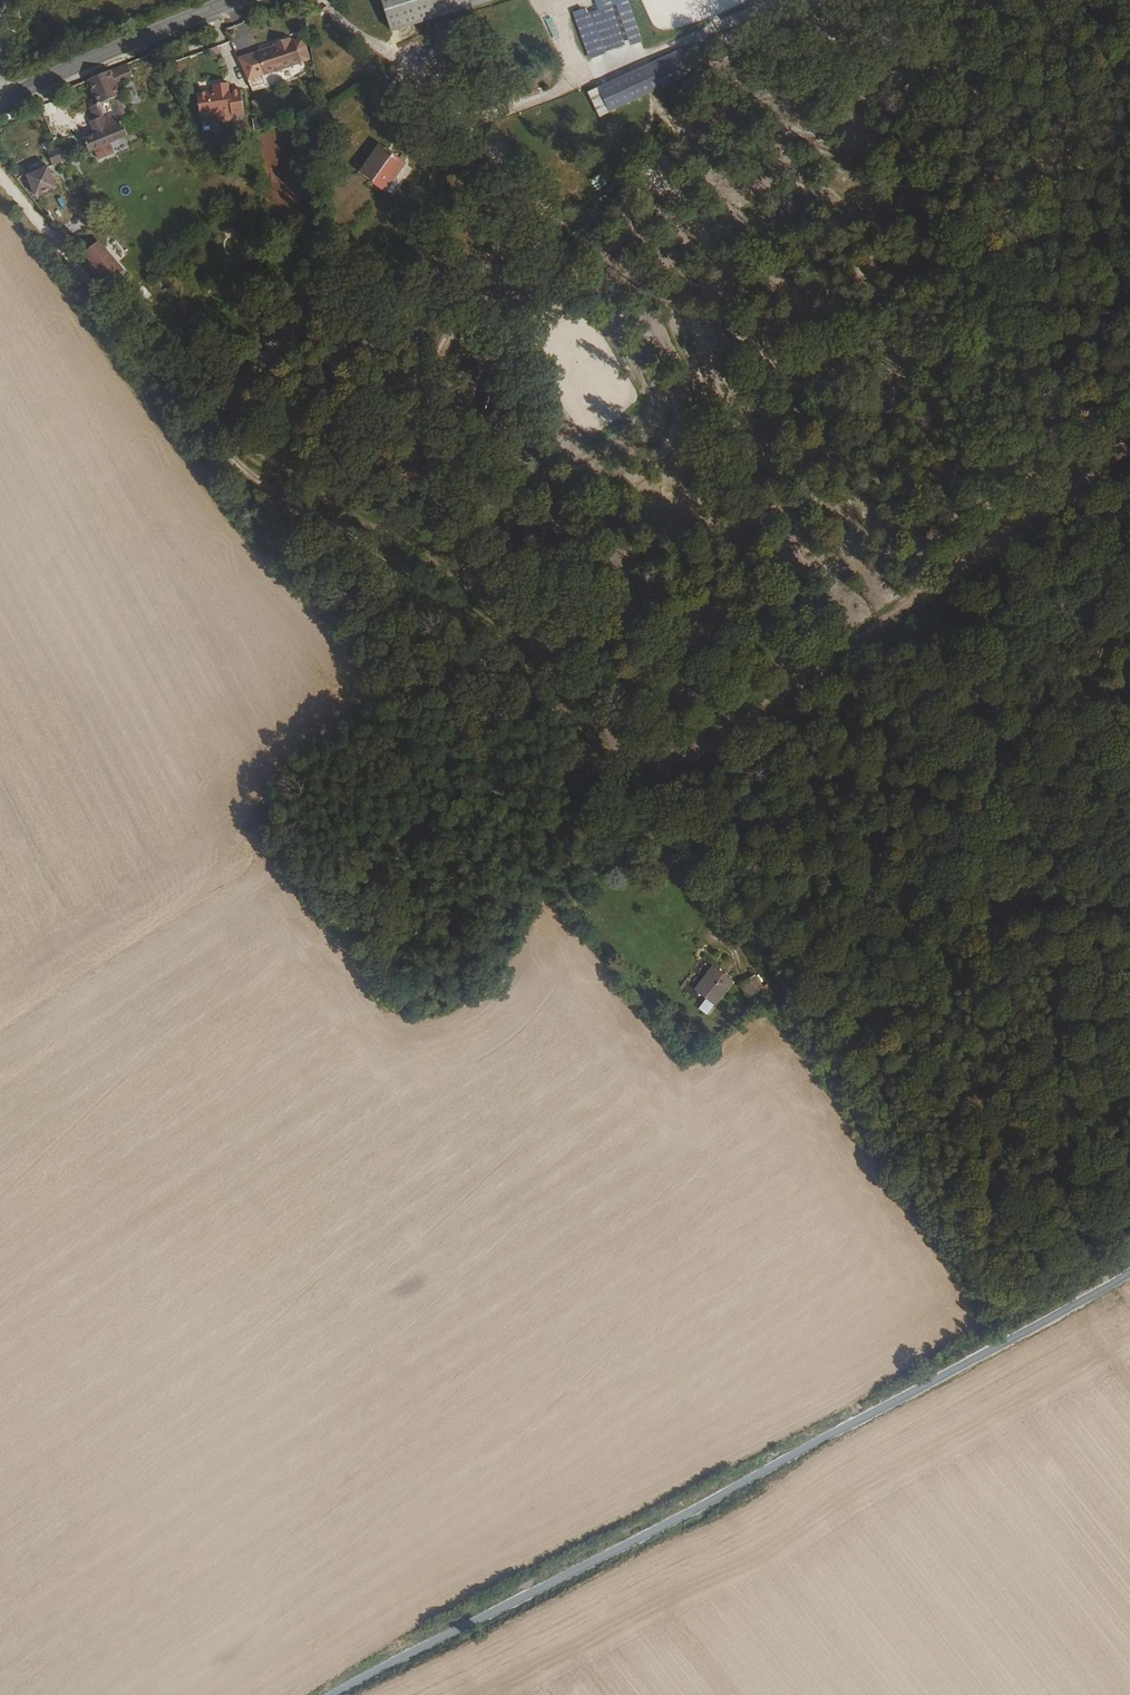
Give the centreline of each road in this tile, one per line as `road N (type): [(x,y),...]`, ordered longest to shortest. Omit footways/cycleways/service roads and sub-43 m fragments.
road 1 (track): [(738,958),(588,733),(410,579),(236,465),(54,239)]
road 2 (track): [(1129,1266),(1080,1304),(334,1694)]
road 3 (track): [(946,0),(856,102),(724,21)]
road 4 (tertiary): [(233,0),(0,103)]

